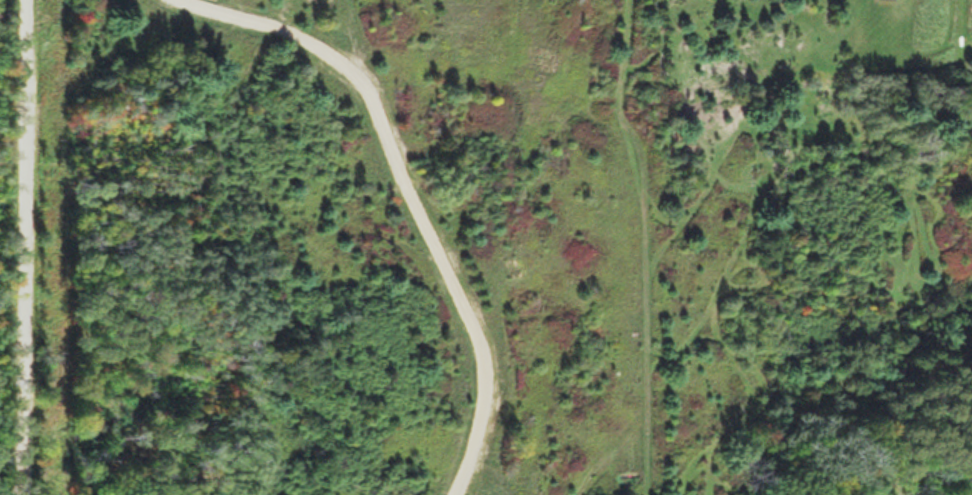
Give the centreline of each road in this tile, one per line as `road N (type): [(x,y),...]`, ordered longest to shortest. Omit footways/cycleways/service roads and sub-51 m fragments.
road 1 (residential): [(26,494),(27,0)]

